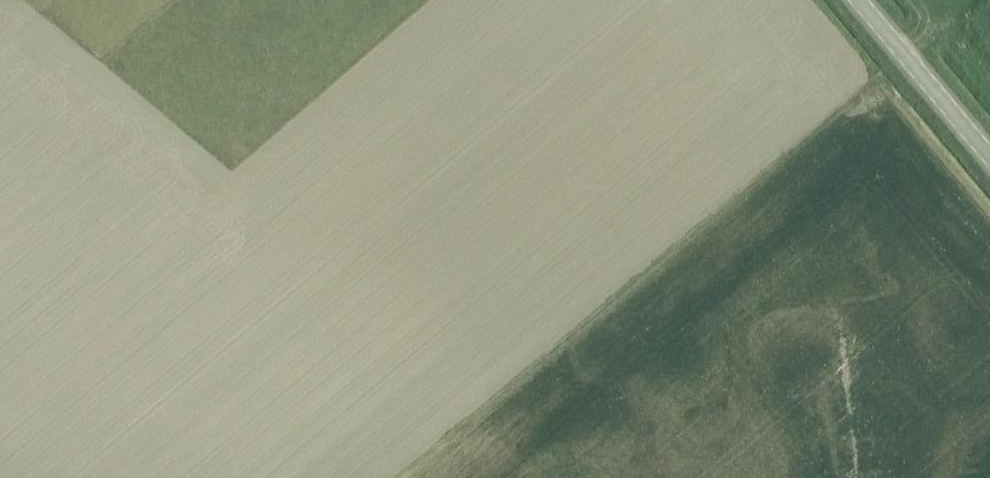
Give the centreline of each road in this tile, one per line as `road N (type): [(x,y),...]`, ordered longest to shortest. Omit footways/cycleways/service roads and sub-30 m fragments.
road 1 (unclassified): [(989,163),(858,0)]

